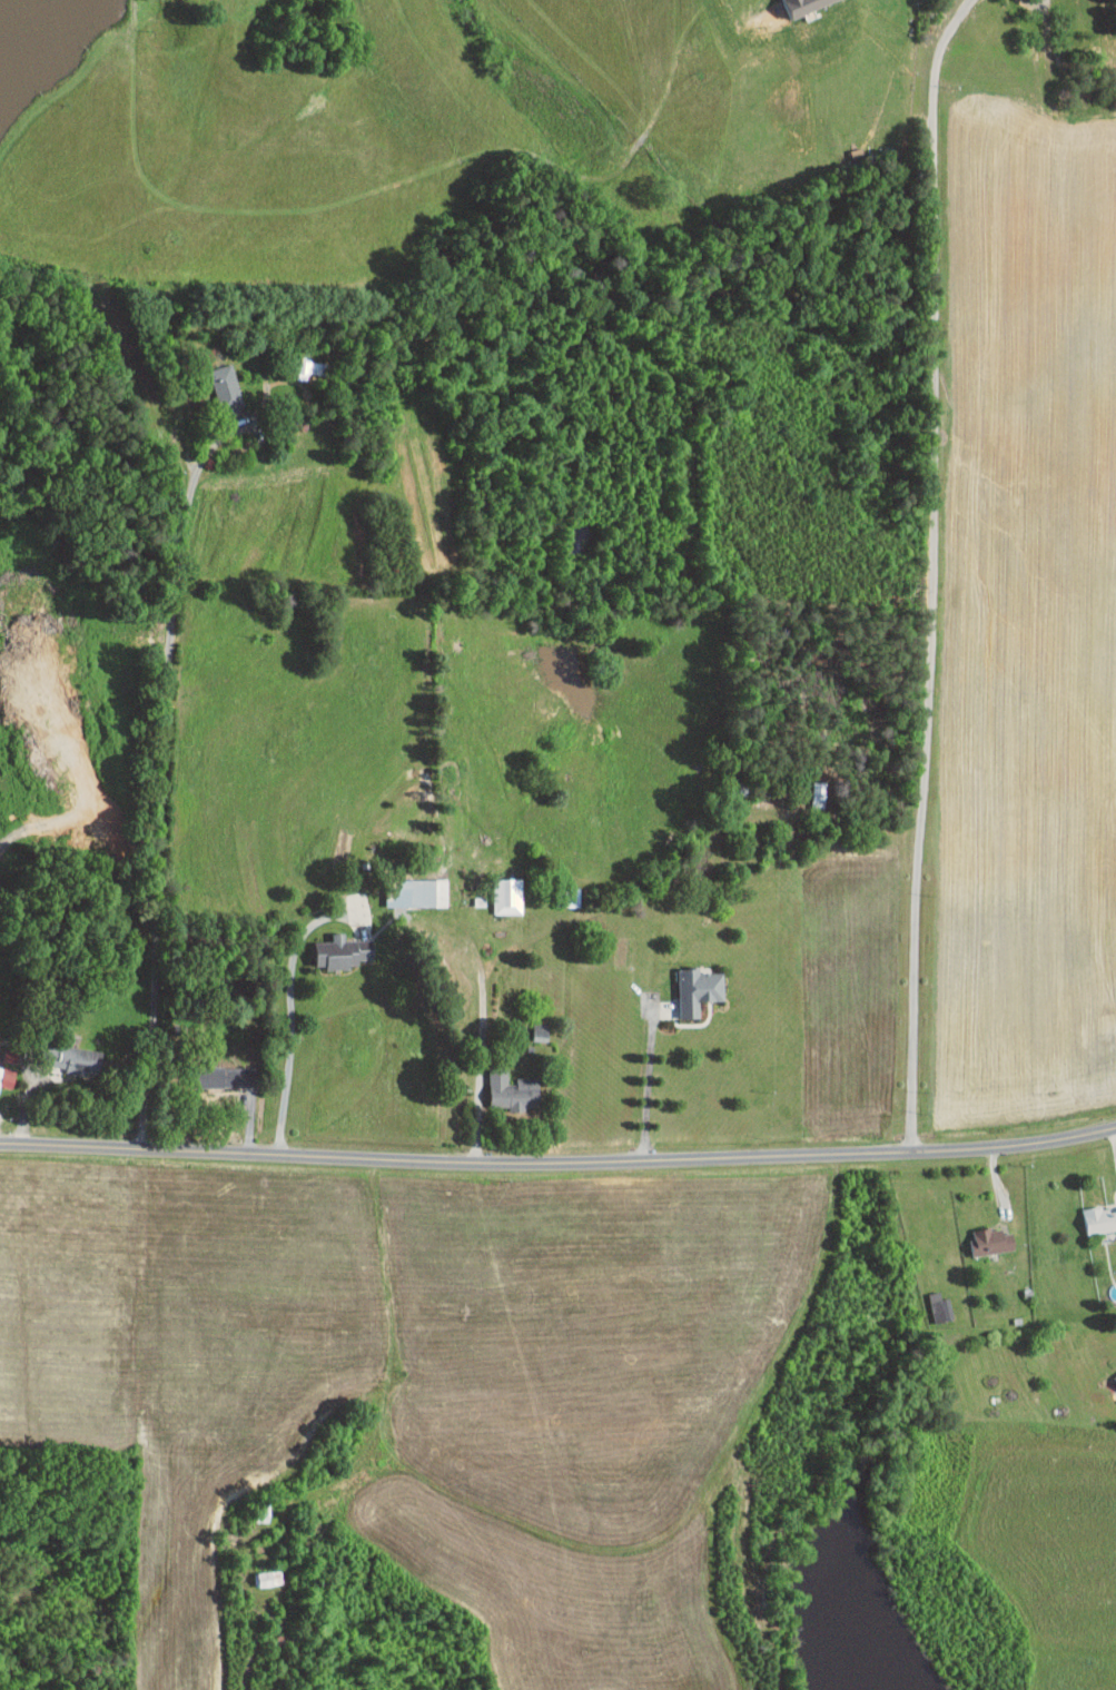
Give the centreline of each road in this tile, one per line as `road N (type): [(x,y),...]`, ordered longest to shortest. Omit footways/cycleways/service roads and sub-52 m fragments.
road 1 (residential): [(1115,1127),(981,1148),(510,1163),(0,1148)]

